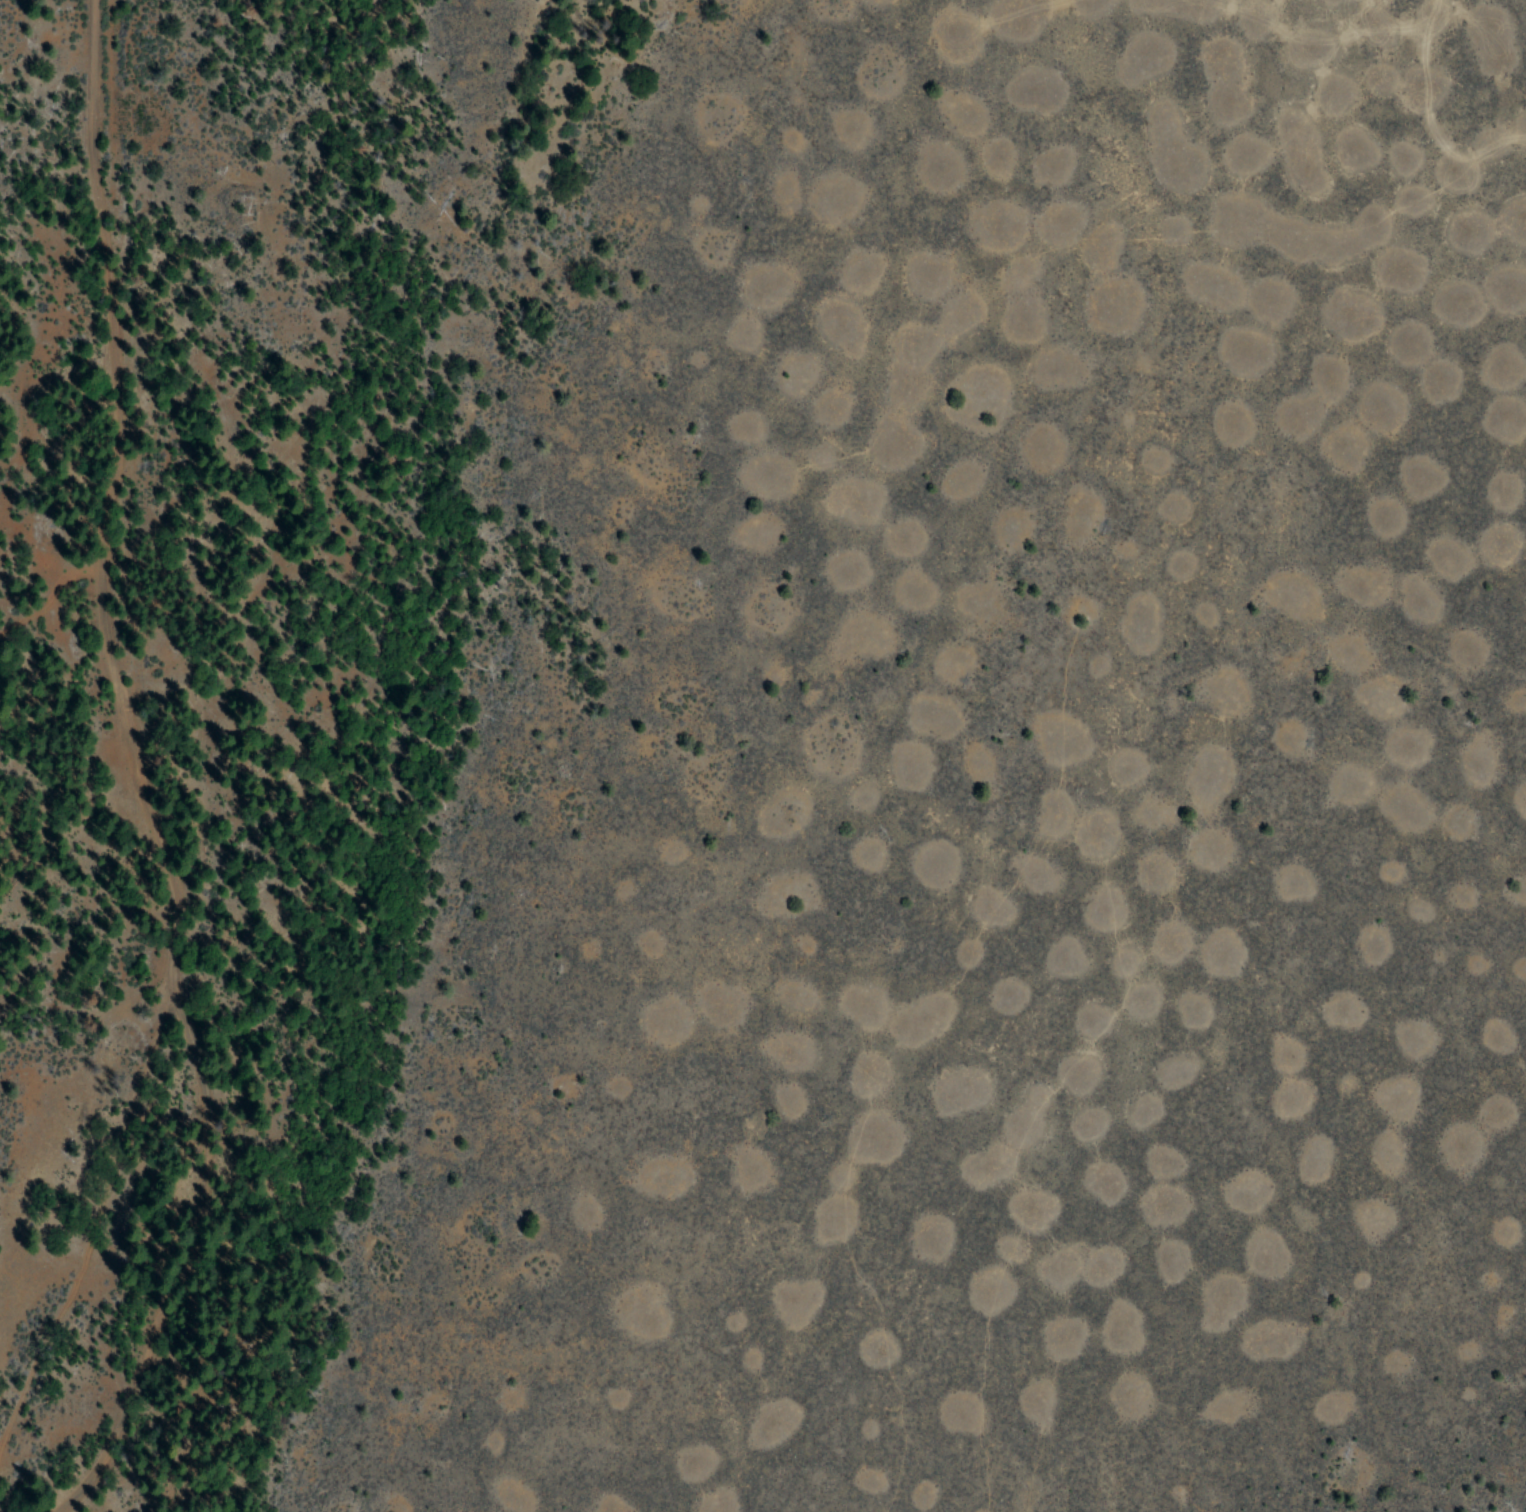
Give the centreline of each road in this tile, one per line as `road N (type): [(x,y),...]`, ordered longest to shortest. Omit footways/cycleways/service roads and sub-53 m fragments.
road 1 (residential): [(74,1448),(85,1332),(226,838),(155,0)]

